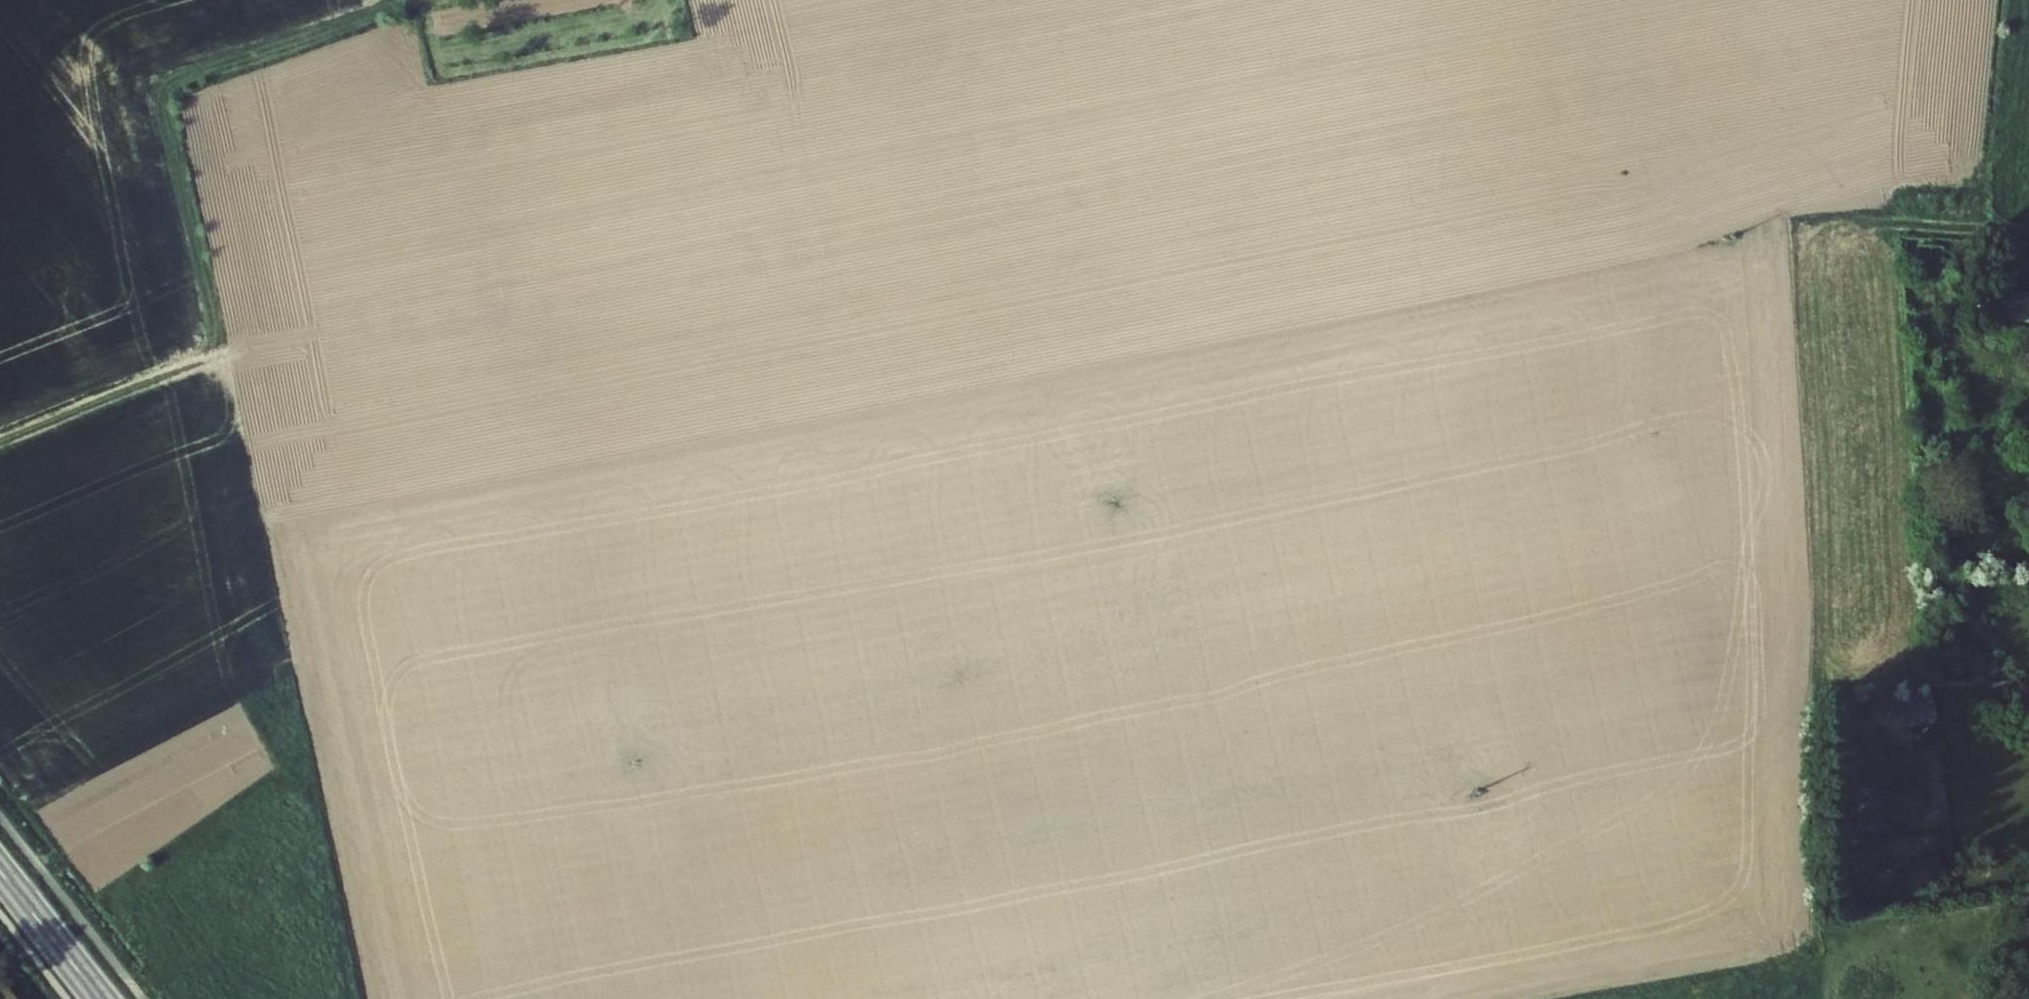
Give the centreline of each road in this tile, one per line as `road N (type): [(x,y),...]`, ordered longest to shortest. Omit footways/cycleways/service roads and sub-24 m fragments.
road 1 (primary): [(0,869),(102,998)]
road 2 (track): [(2028,233),(1901,225)]

